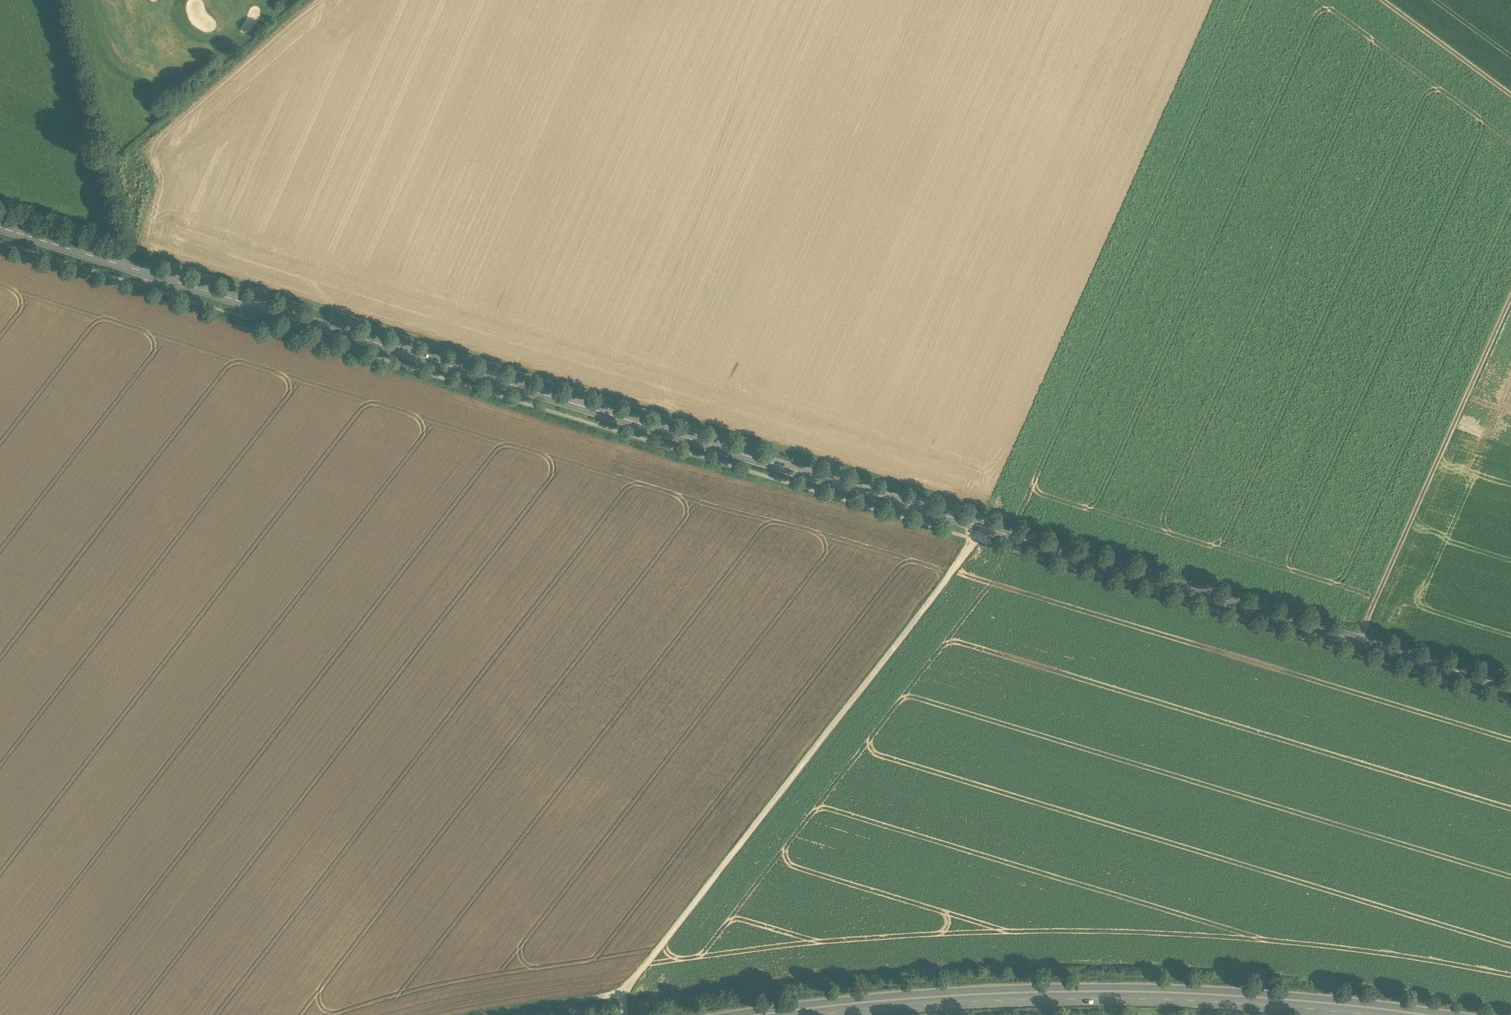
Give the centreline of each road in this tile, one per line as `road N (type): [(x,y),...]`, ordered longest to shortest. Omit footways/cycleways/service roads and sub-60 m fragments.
road 1 (tertiary): [(0,228),(1510,687)]
road 2 (primary): [(1399,1014),(1107,994),(933,999),(782,1014)]
road 3 (track): [(979,526),(622,993),(625,1014)]
road 4 (track): [(1510,295),(1359,640)]
road 5 (track): [(1379,0),(1510,98)]
road 6 (track): [(622,993),(494,1014)]

